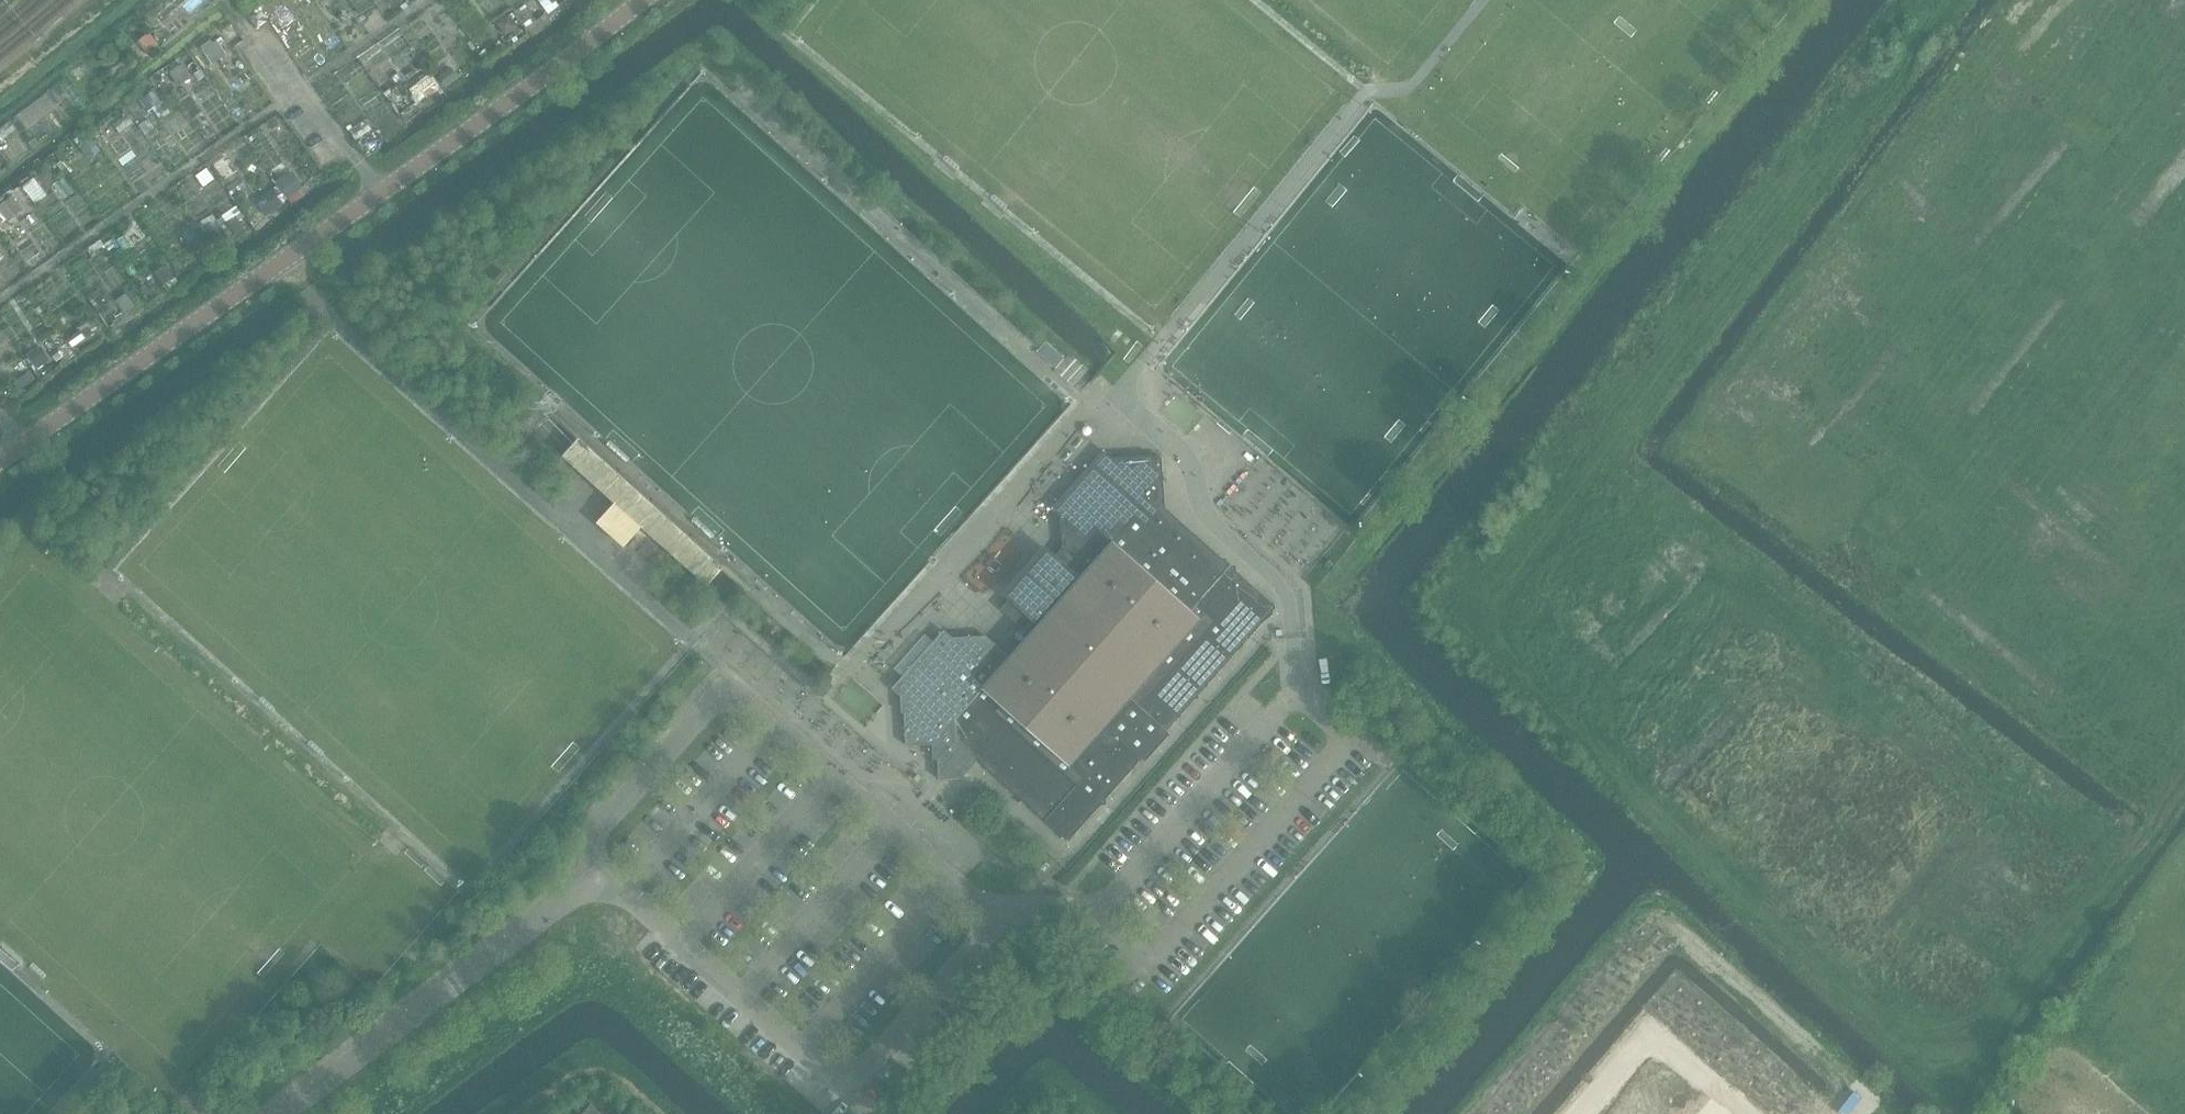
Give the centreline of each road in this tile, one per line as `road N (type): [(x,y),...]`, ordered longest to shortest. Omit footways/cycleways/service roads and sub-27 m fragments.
road 1 (residential): [(1944,886),(1803,672),(1797,650),(1807,625),(2184,150)]
road 2 (unclassified): [(0,461),(644,0)]
road 3 (residential): [(1944,886),(1943,917),(1842,1037),(1833,1069),(1841,1113)]
road 4 (residential): [(1747,1113),(1654,1037),(1589,1113)]

